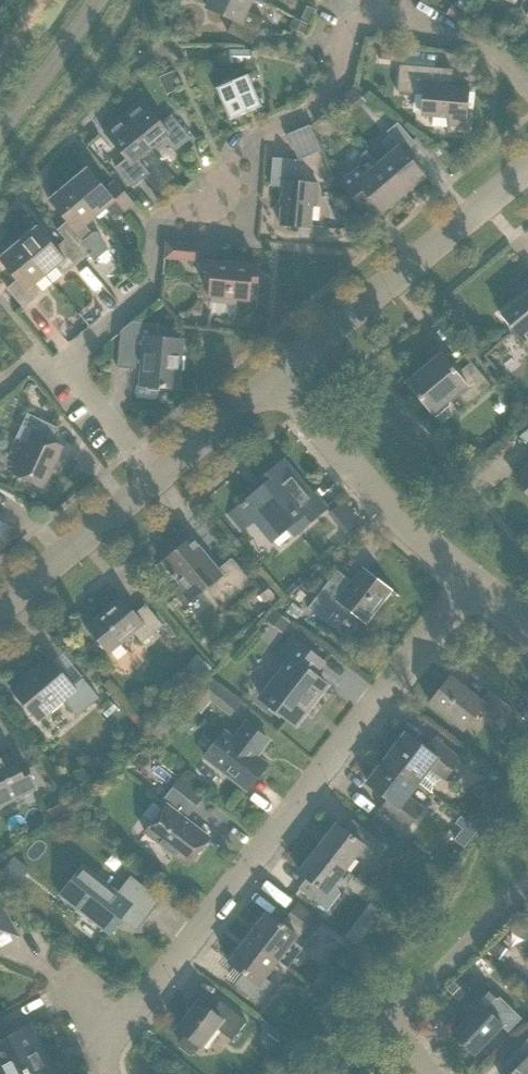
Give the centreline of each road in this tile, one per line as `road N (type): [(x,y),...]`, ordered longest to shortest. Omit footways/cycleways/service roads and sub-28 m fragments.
road 1 (residential): [(64,368),(143,297),(155,227),(244,237),(252,137),(336,89),(346,24),(375,9),(426,27),(512,72),(527,91)]
road 2 (residential): [(115,1073),(117,1040),(470,582)]
road 3 (unclassified): [(279,381),(527,164)]
road 4 (residential): [(279,381),(389,512),(470,582)]
road 5 (residential): [(434,1073),(399,1019),(527,883)]
road 6 (unclassified): [(0,608),(157,479)]
road 7 (residential): [(0,127),(94,0)]
road 8 (unclassified): [(157,479),(279,381)]
road 9 (residential): [(157,479),(64,368)]

